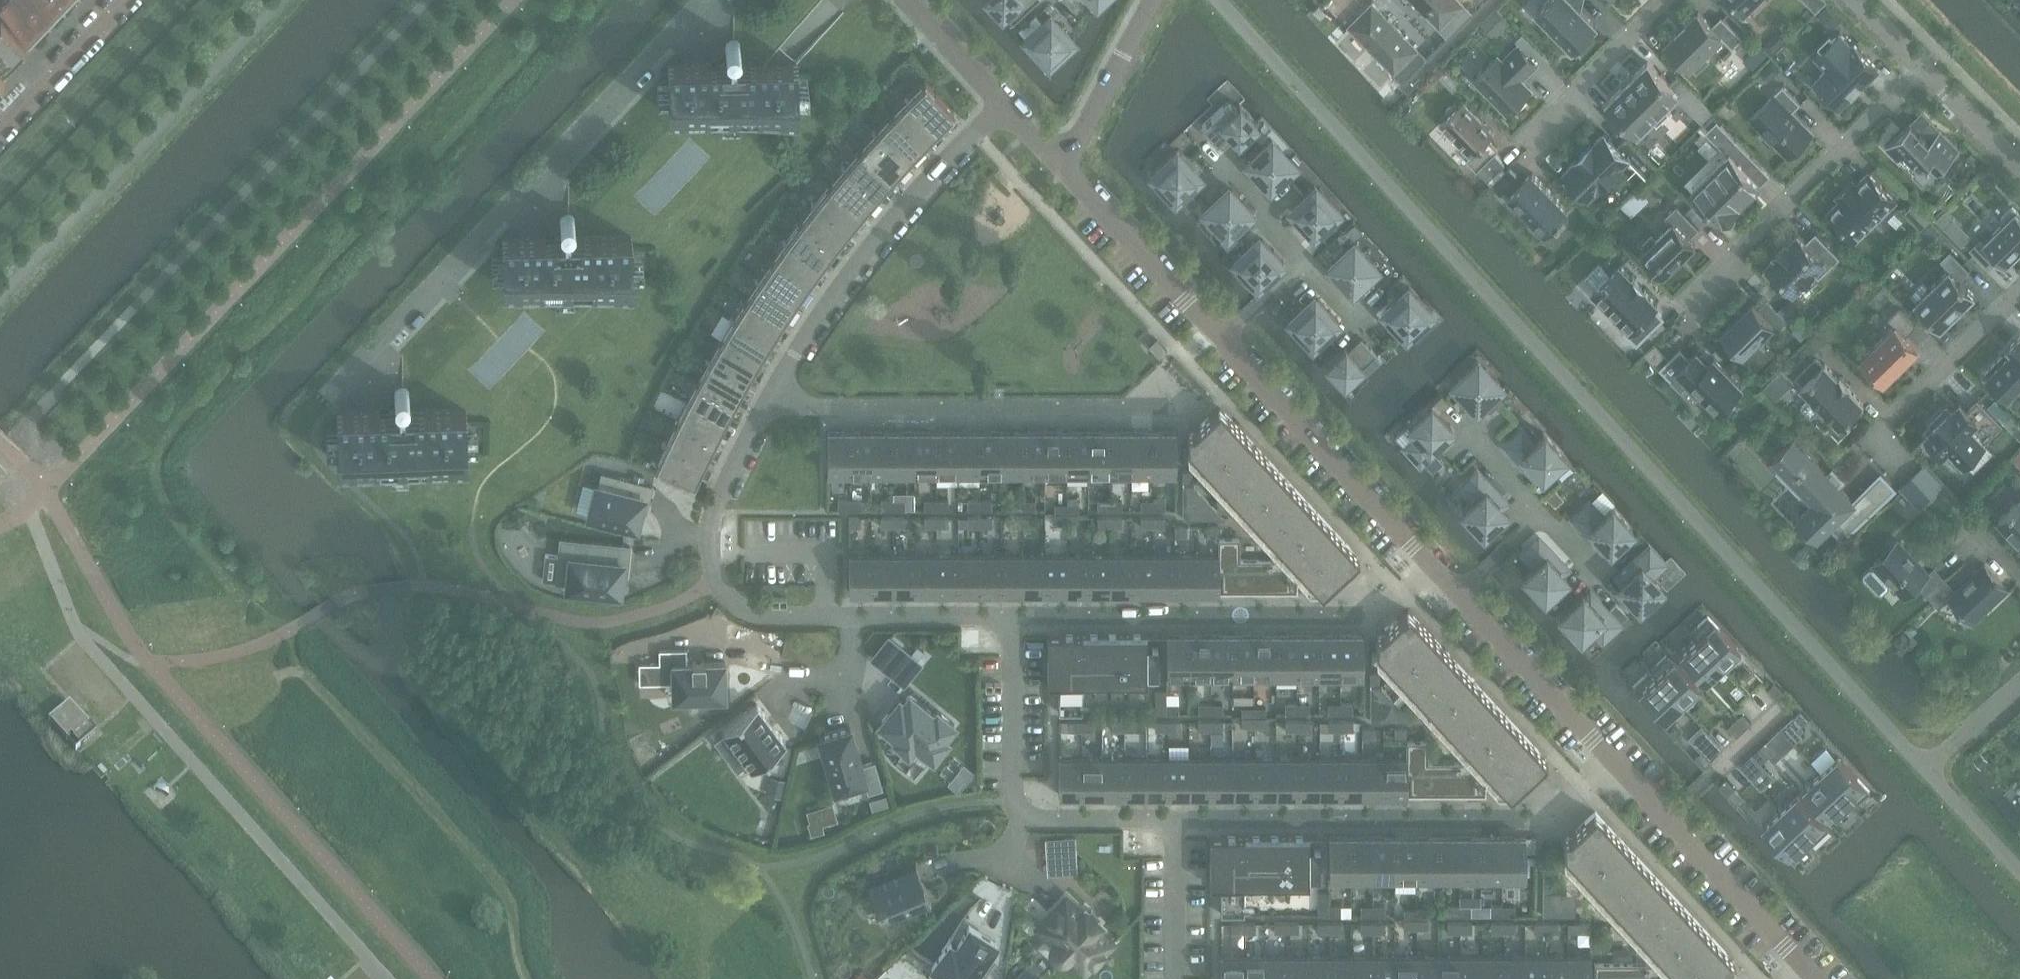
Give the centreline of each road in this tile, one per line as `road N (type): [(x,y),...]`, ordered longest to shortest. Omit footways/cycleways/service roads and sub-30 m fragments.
road 1 (residential): [(329,398),(705,0)]
road 2 (residential): [(773,396),(713,514),(718,583),(738,607),(764,617),(1012,620)]
road 3 (residential): [(773,396),(823,409),(1162,408)]
road 4 (residential): [(1003,109),(903,209),(773,396)]
road 5 (residential): [(1174,825),(1537,822)]
road 6 (residential): [(1361,623),(1012,620)]
road 7 (residential): [(1012,620),(1011,784),(1026,815),(1050,824),(1174,825)]
road 8 (residential): [(1223,340),(1457,597)]
road 9 (residential): [(1922,70),(1688,300)]
road 10 (residential): [(1457,597),(1666,819)]
road 11 (residential): [(1062,171),(1223,340)]
road 12 (residential): [(1666,819),(1812,978)]
road 13 (residential): [(2019,291),(1873,434)]
road 14 (residential): [(1524,138),(1666,0)]
road 15 (residential): [(1153,0),(1062,171)]
road 16 (residential): [(0,128),(123,0)]
road 17 (residential): [(1786,704),(1666,819)]
road 18 (residential): [(1174,825),(1175,978)]
road 19 (residential): [(903,0),(1003,109)]
road 20 (residential): [(1922,70),(2019,169)]

